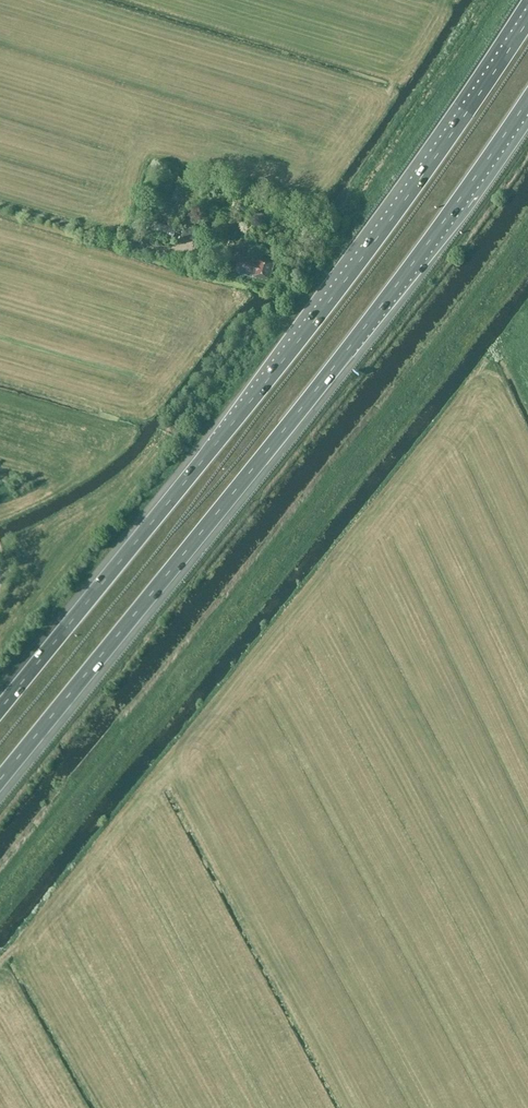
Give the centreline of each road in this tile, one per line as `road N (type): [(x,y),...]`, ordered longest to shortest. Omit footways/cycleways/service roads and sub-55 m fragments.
road 1 (motorway): [(527,21),(327,305),(0,709)]
road 2 (motorway): [(0,776),(341,357),(527,98)]
road 3 (track): [(0,202),(212,265)]

